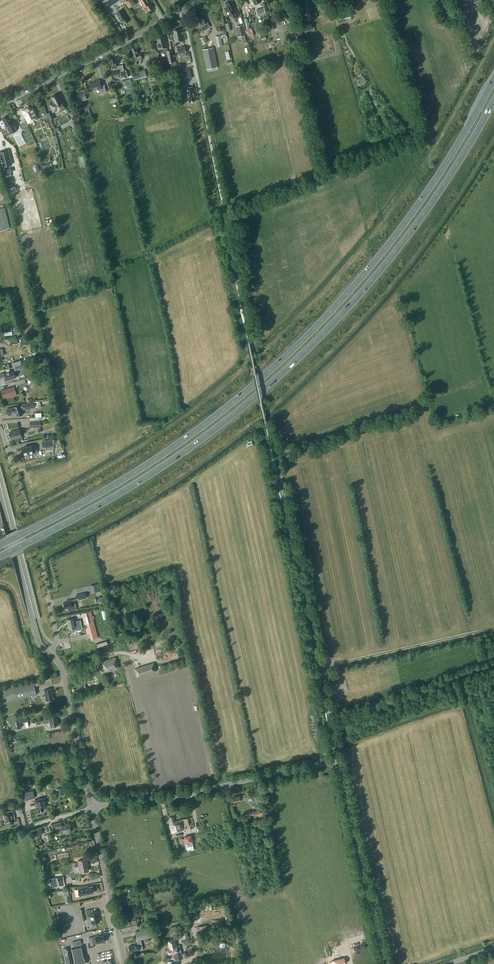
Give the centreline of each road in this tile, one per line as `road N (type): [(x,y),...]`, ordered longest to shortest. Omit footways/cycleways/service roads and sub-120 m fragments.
road 1 (trunk): [(493,79),(393,239),(287,355),(158,457),(0,545)]
road 2 (trunk): [(0,556),(163,466),(295,361),(401,245),(493,100)]
road 3 (unclassified): [(92,808),(338,760)]
road 4 (unclassified): [(386,963),(338,760)]
road 5 (tertiary): [(0,104),(183,11)]
road 6 (unclassified): [(183,11),(223,208)]
road 7 (tertiary): [(51,655),(39,642),(0,496)]
road 8 (tertiary): [(92,808),(63,670),(51,655)]
road 9 (tertiary): [(125,963),(92,808)]

